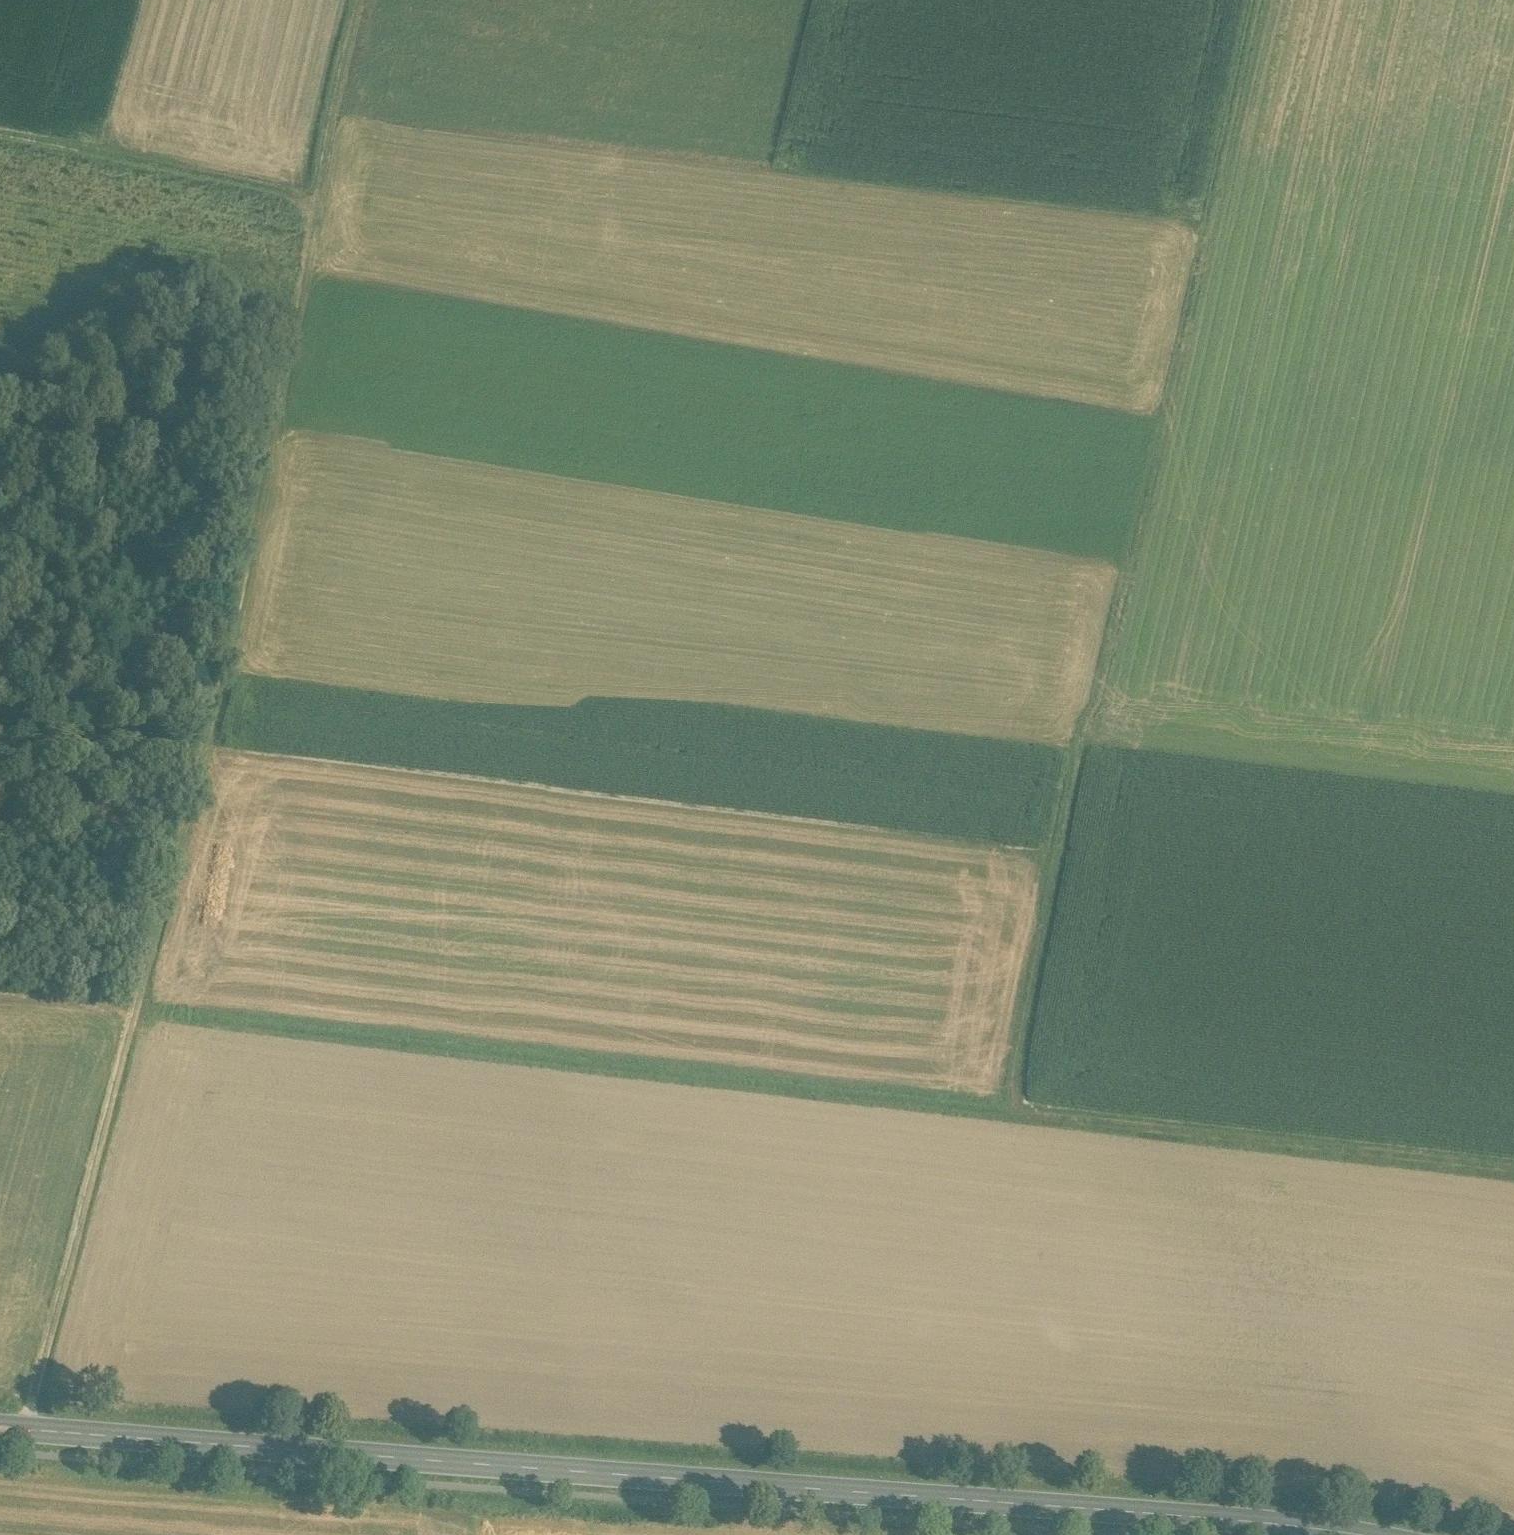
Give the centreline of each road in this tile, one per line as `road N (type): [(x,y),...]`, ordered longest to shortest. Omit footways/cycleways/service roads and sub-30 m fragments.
road 1 (track): [(148,1047),(1513,1195)]
road 2 (secondary): [(1219,1534),(0,1444)]
road 3 (track): [(1028,1146),(1076,871),(1271,0)]
road 4 (track): [(370,0),(262,518),(240,670),(148,1047)]
road 5 (track): [(148,1047),(22,1446)]
road 6 (track): [(0,151),(330,212)]

